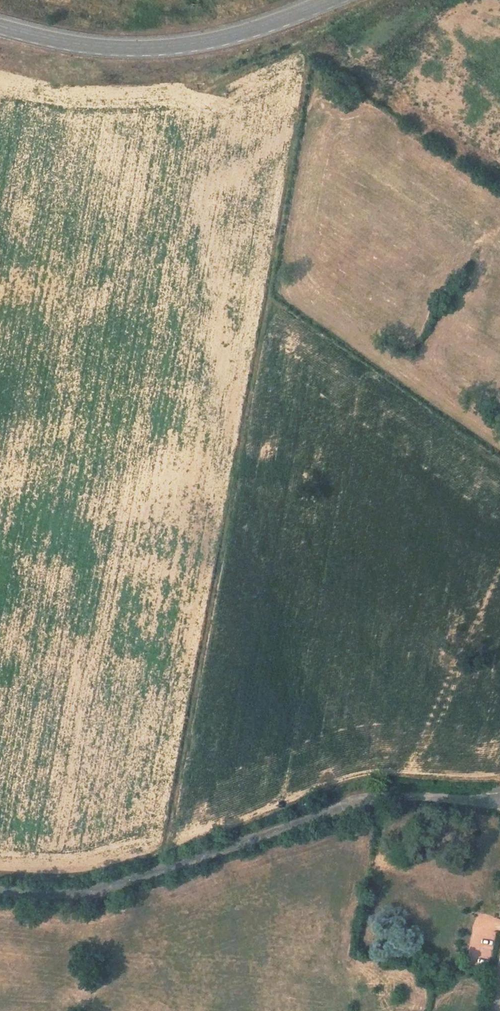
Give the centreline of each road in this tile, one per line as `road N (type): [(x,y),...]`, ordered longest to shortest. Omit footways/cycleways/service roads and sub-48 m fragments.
road 1 (unclassified): [(0,890),(94,891),(358,802),(416,797),(499,804)]
road 2 (tertiary): [(331,0),(236,35),(161,48),(72,45),(0,27)]

